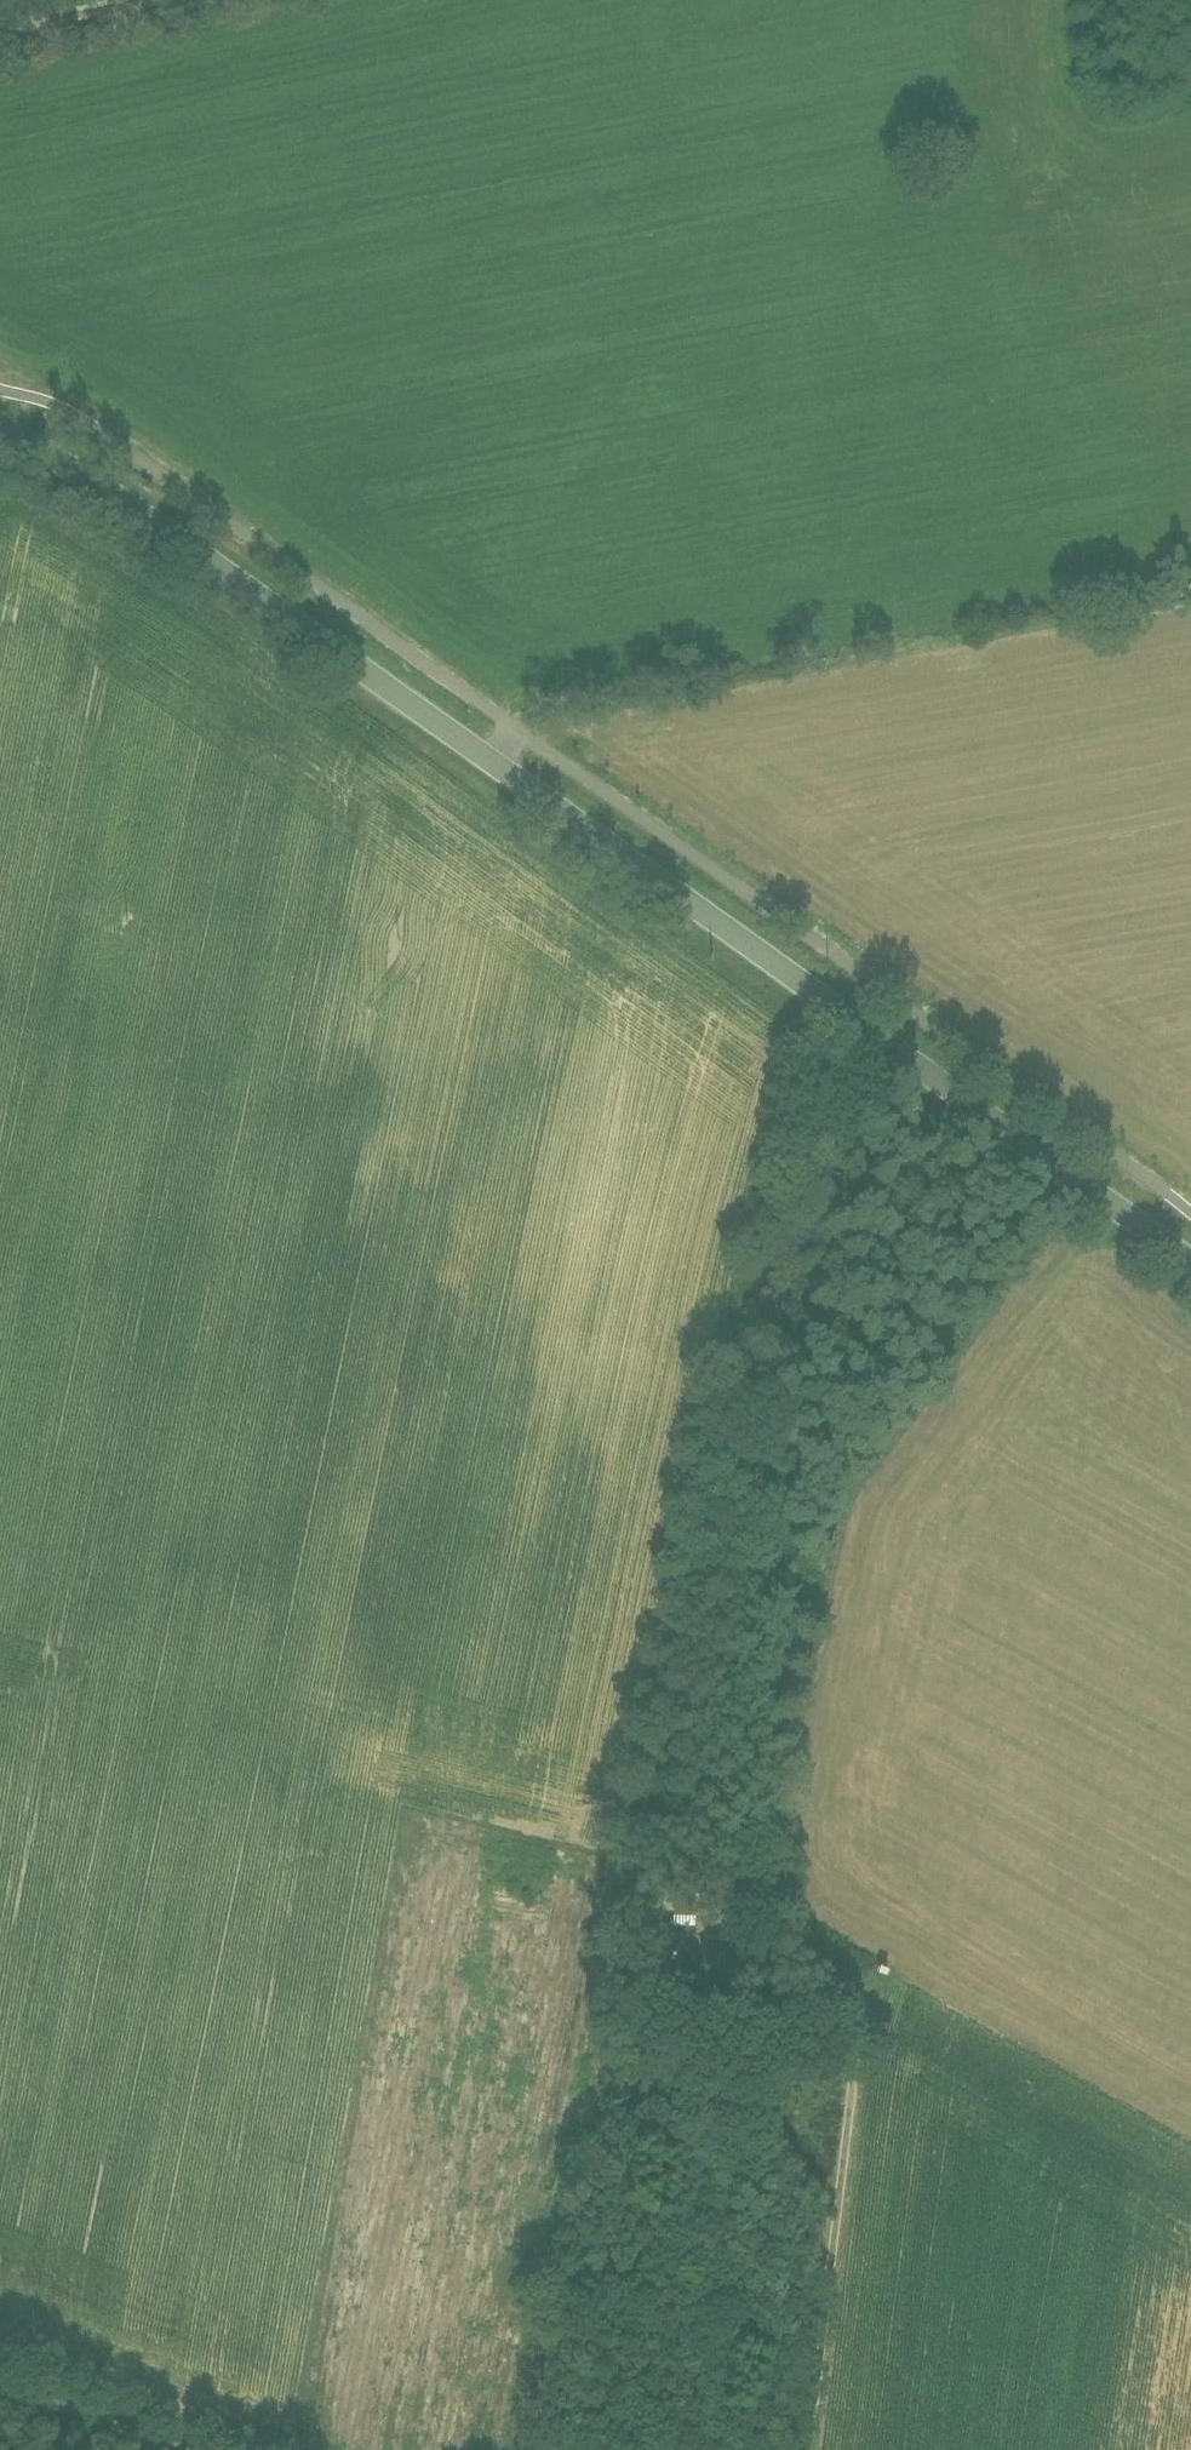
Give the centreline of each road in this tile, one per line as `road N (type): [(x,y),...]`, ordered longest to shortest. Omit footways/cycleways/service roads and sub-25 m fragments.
road 1 (tertiary): [(0,436),(110,499),(308,635),(1190,1263)]
road 2 (track): [(151,2449),(0,2388)]
road 3 (track): [(144,0),(0,35)]

